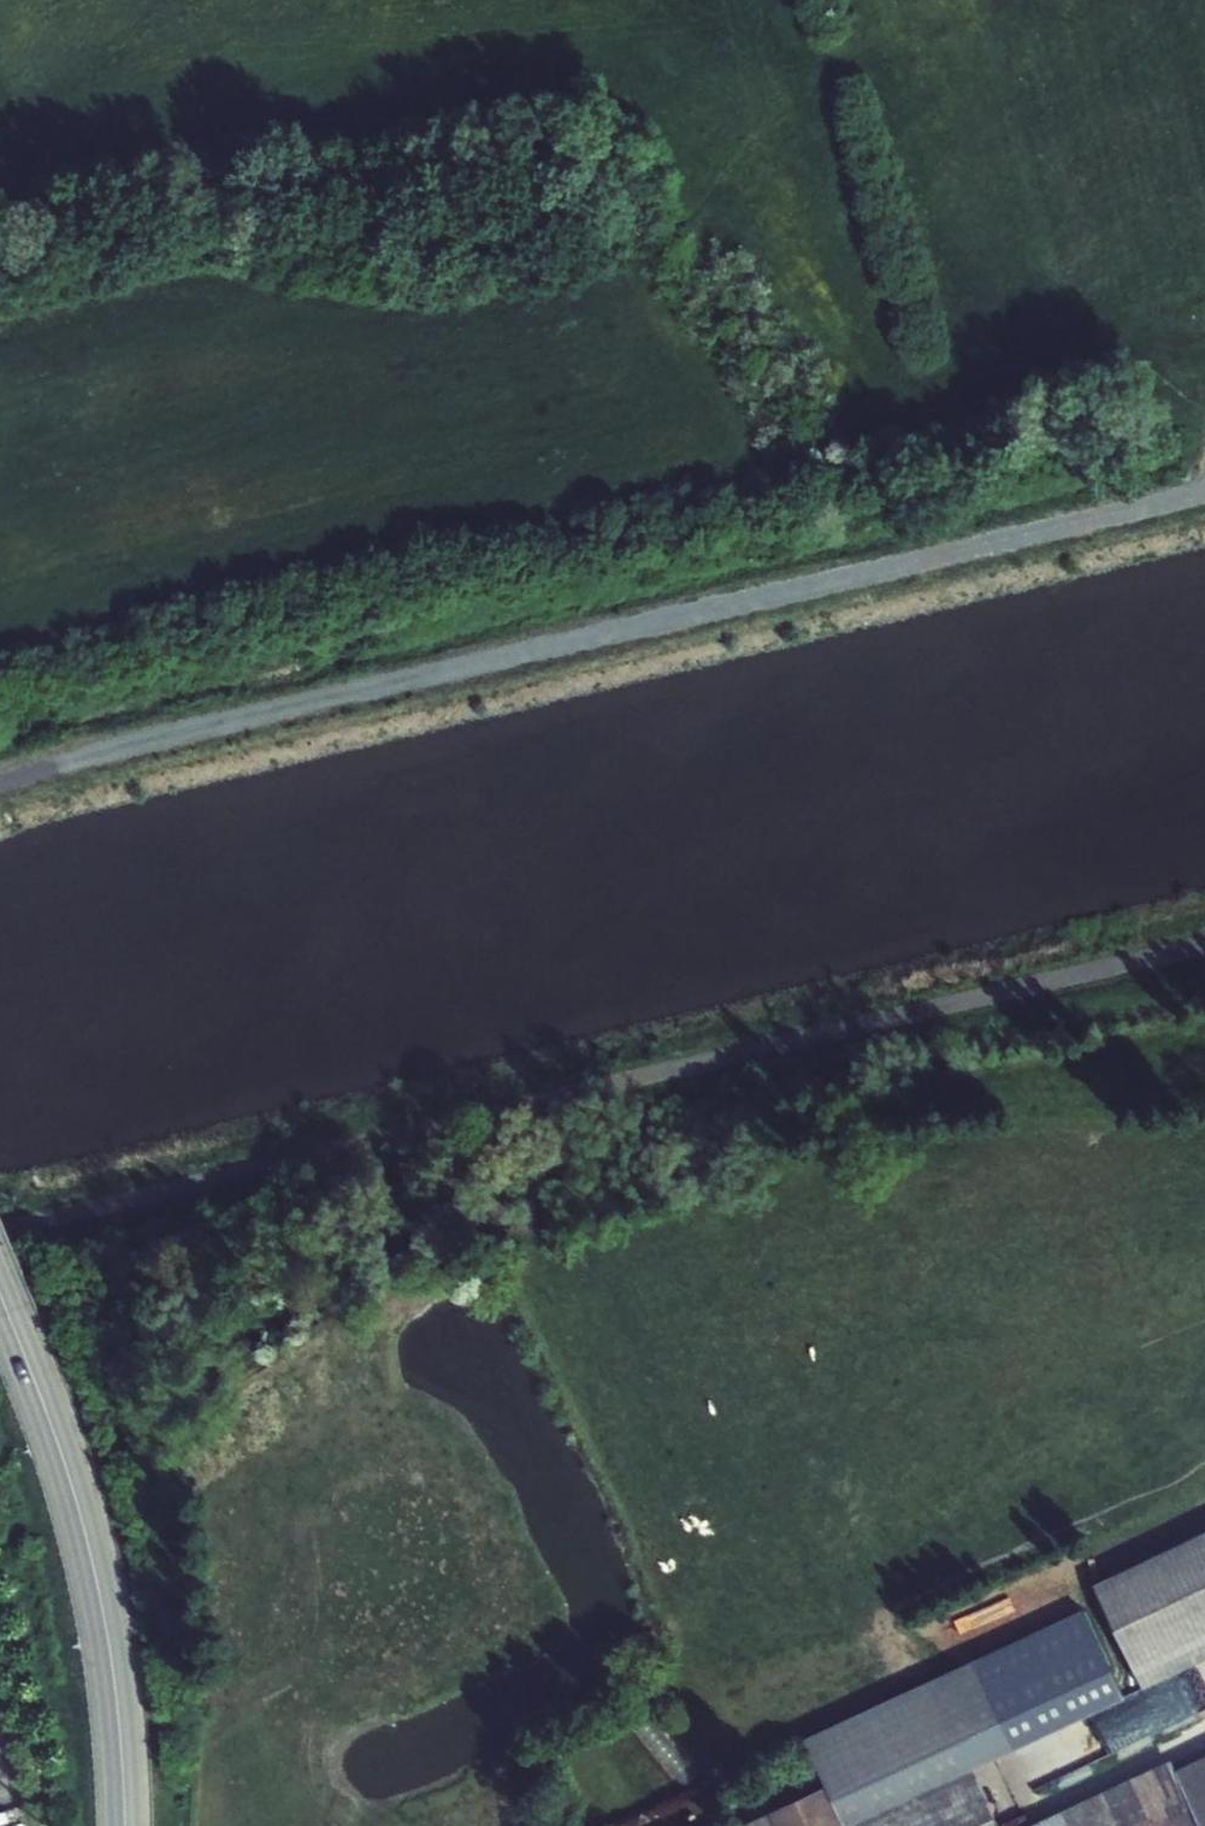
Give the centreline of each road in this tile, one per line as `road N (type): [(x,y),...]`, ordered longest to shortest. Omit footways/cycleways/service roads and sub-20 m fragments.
road 1 (unclassified): [(0,782),(1204,496)]
road 2 (primary): [(125,1825),(114,1672),(92,1556),(0,1290)]

